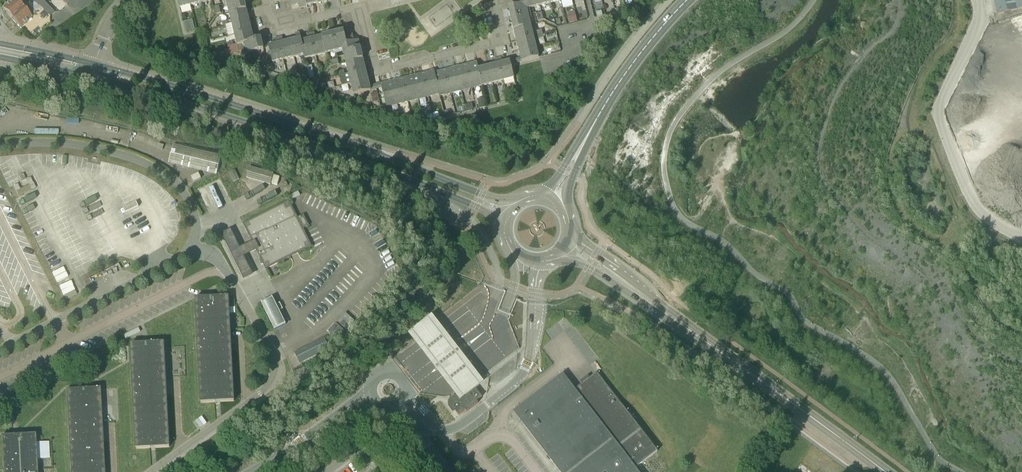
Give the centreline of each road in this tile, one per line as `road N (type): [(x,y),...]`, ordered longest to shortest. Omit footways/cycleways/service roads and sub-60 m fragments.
road 1 (secondary): [(520,200),(95,64)]
road 2 (secondary): [(91,77),(363,163),(504,225)]
road 3 (tertiary): [(885,471),(566,245)]
road 4 (residential): [(269,0),(275,28),(362,7),(378,70),(495,43),(502,26),(495,0)]
road 5 (secondary): [(551,199),(624,76),(686,0)]

